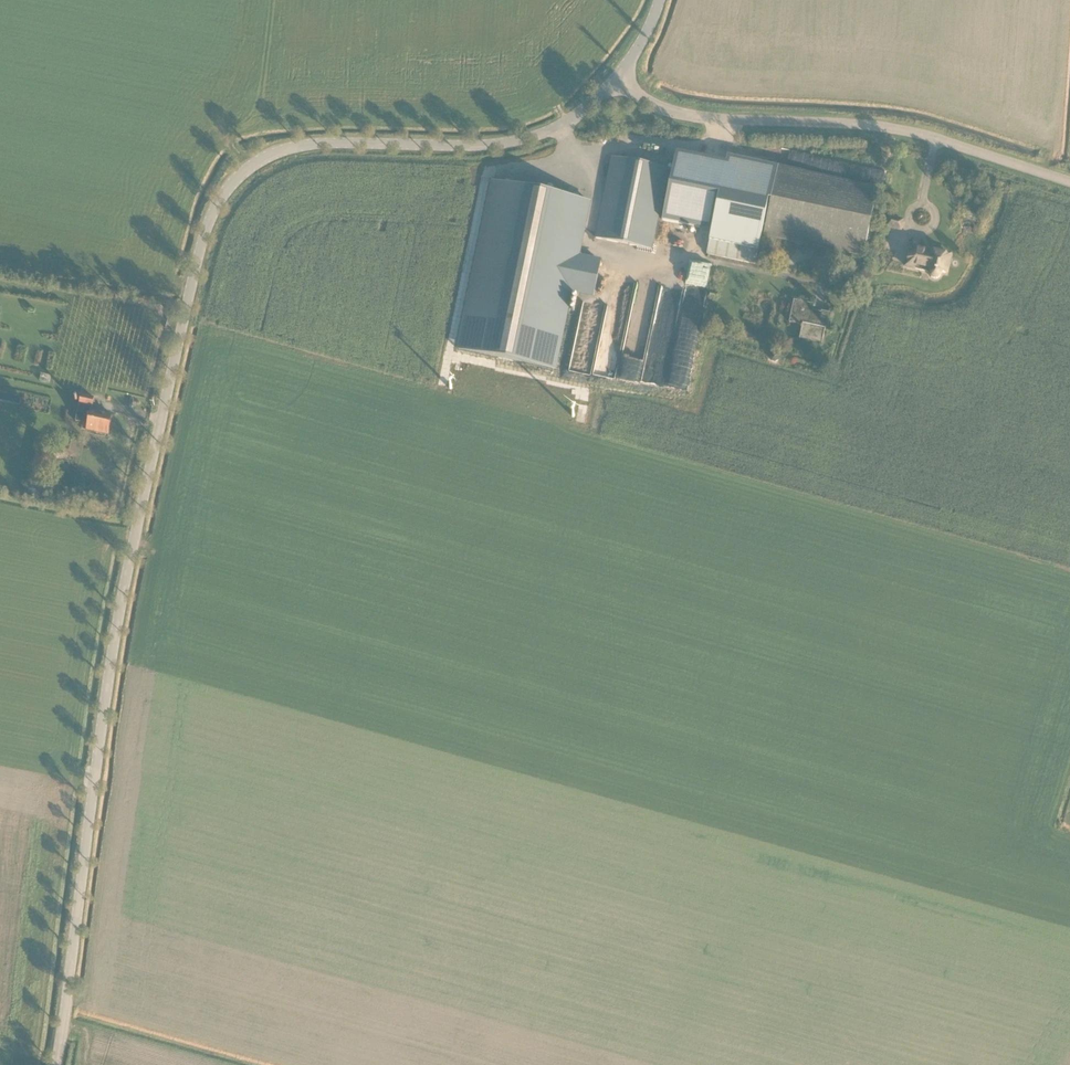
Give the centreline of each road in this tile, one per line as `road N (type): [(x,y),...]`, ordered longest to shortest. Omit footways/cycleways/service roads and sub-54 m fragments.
road 1 (tertiary): [(58,1064),(114,643),(204,224),(256,159),(294,146),(502,145),(547,133),(618,77)]
road 2 (tertiary): [(1069,184),(905,131),(677,109),(618,77)]

